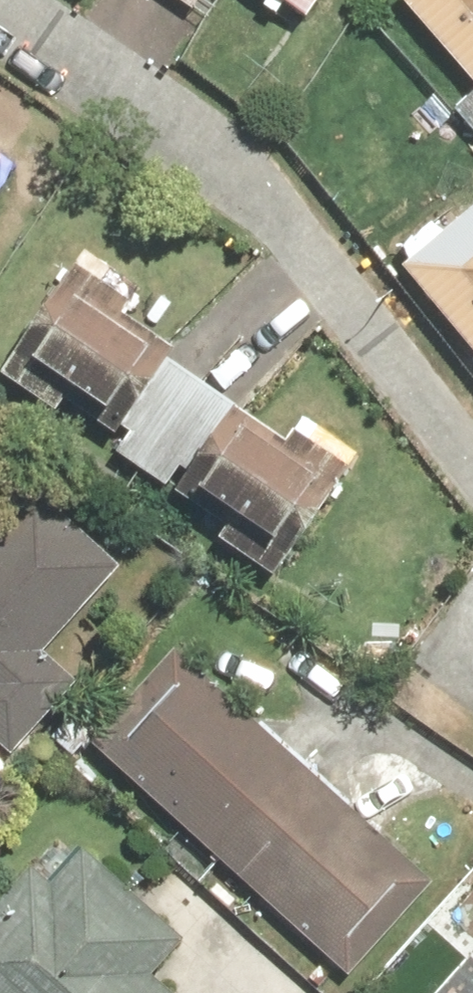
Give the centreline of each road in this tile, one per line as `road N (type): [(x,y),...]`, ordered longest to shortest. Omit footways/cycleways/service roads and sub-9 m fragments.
road 1 (residential): [(0,6),(123,91),(472,454)]

